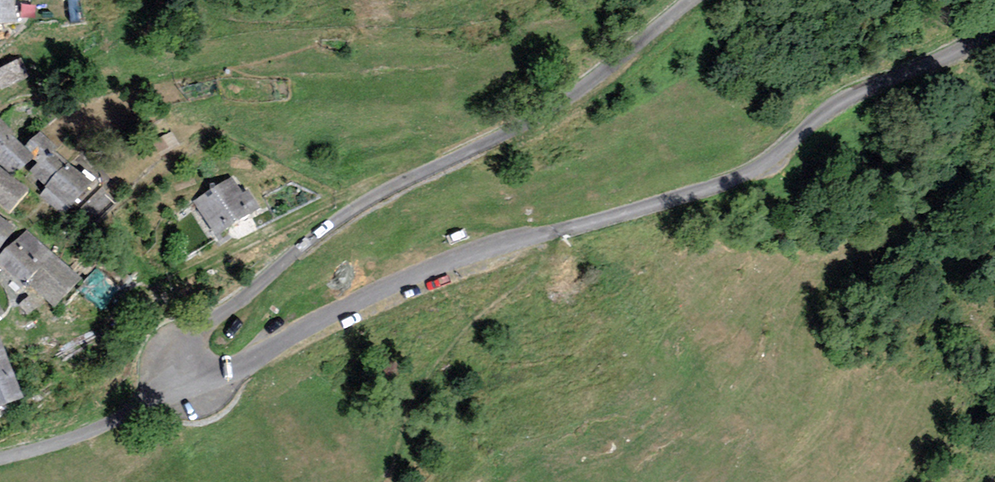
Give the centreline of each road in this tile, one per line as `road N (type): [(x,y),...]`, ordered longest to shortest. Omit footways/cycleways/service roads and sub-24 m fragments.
road 1 (unclassified): [(994,27),(848,97),(750,172),(419,274),(178,395),(215,319),(336,219),(550,111),(693,0)]
road 2 (track): [(178,395),(78,437),(0,457)]

